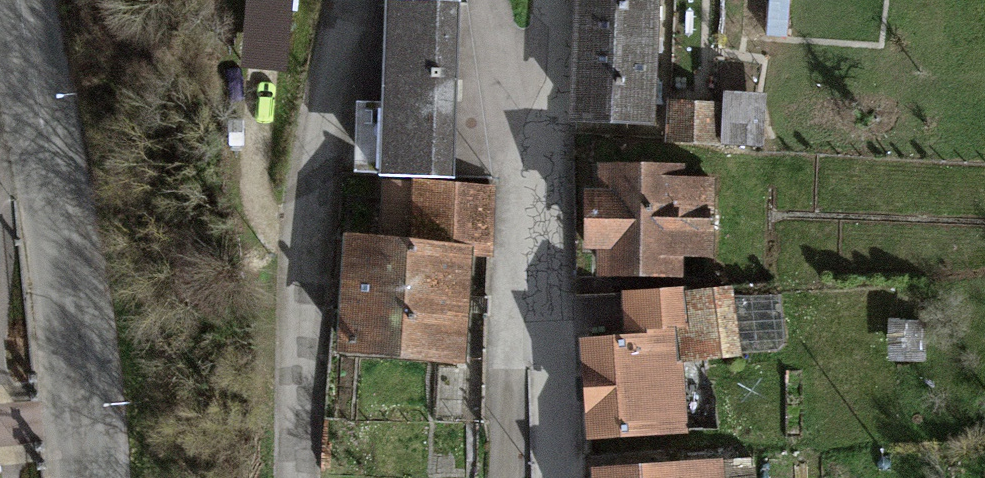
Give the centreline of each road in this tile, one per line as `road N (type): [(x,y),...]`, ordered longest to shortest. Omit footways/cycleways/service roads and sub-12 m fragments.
road 1 (primary): [(91,477),(45,148),(15,0)]
road 2 (residential): [(299,477),(350,0)]
road 3 (residential): [(563,477),(562,220)]
road 4 (residential): [(562,220),(484,0)]
road 5 (residential): [(562,220),(561,0)]

